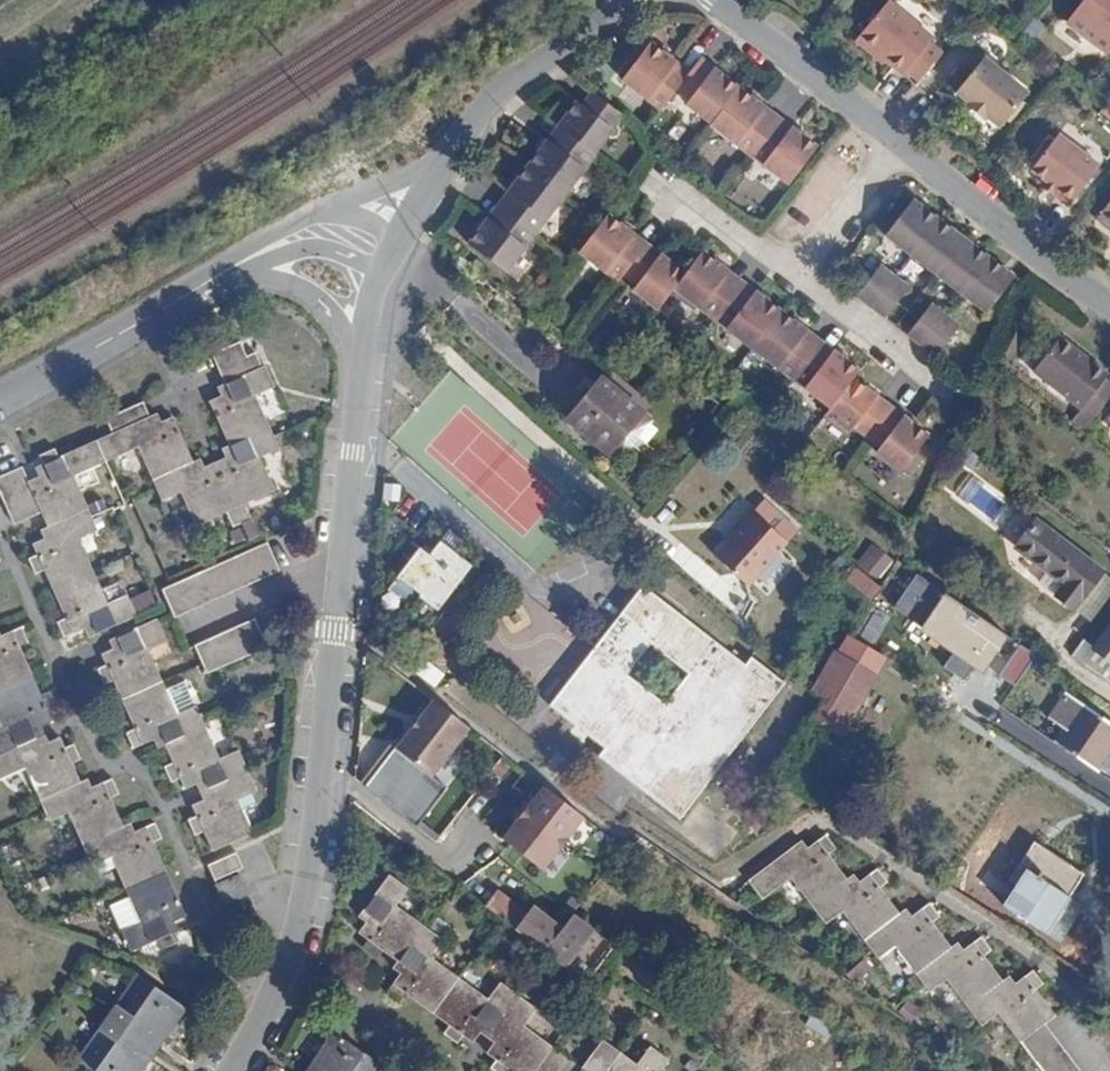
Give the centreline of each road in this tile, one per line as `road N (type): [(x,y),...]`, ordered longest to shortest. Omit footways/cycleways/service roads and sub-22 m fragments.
road 1 (residential): [(362,350),(313,852),(292,947)]
road 2 (residential): [(1109,302),(887,135)]
road 3 (residential): [(637,0),(515,81),(441,163)]
road 4 (residential): [(220,274),(0,396)]
road 5 (residential): [(887,135),(725,0)]
road 6 (residential): [(292,947),(454,1070)]
road 7 (residential): [(887,135),(791,274)]
road 8 (residential): [(791,274),(660,179)]
road 9 (residential): [(791,274),(913,369)]
road 10 (residential): [(292,947),(266,1013),(229,1070)]
road 11 (residential): [(258,268),(314,296),(362,350)]
road 12 (residential): [(258,268),(315,248),(383,271)]
road 13 (residential): [(333,206),(220,274)]

